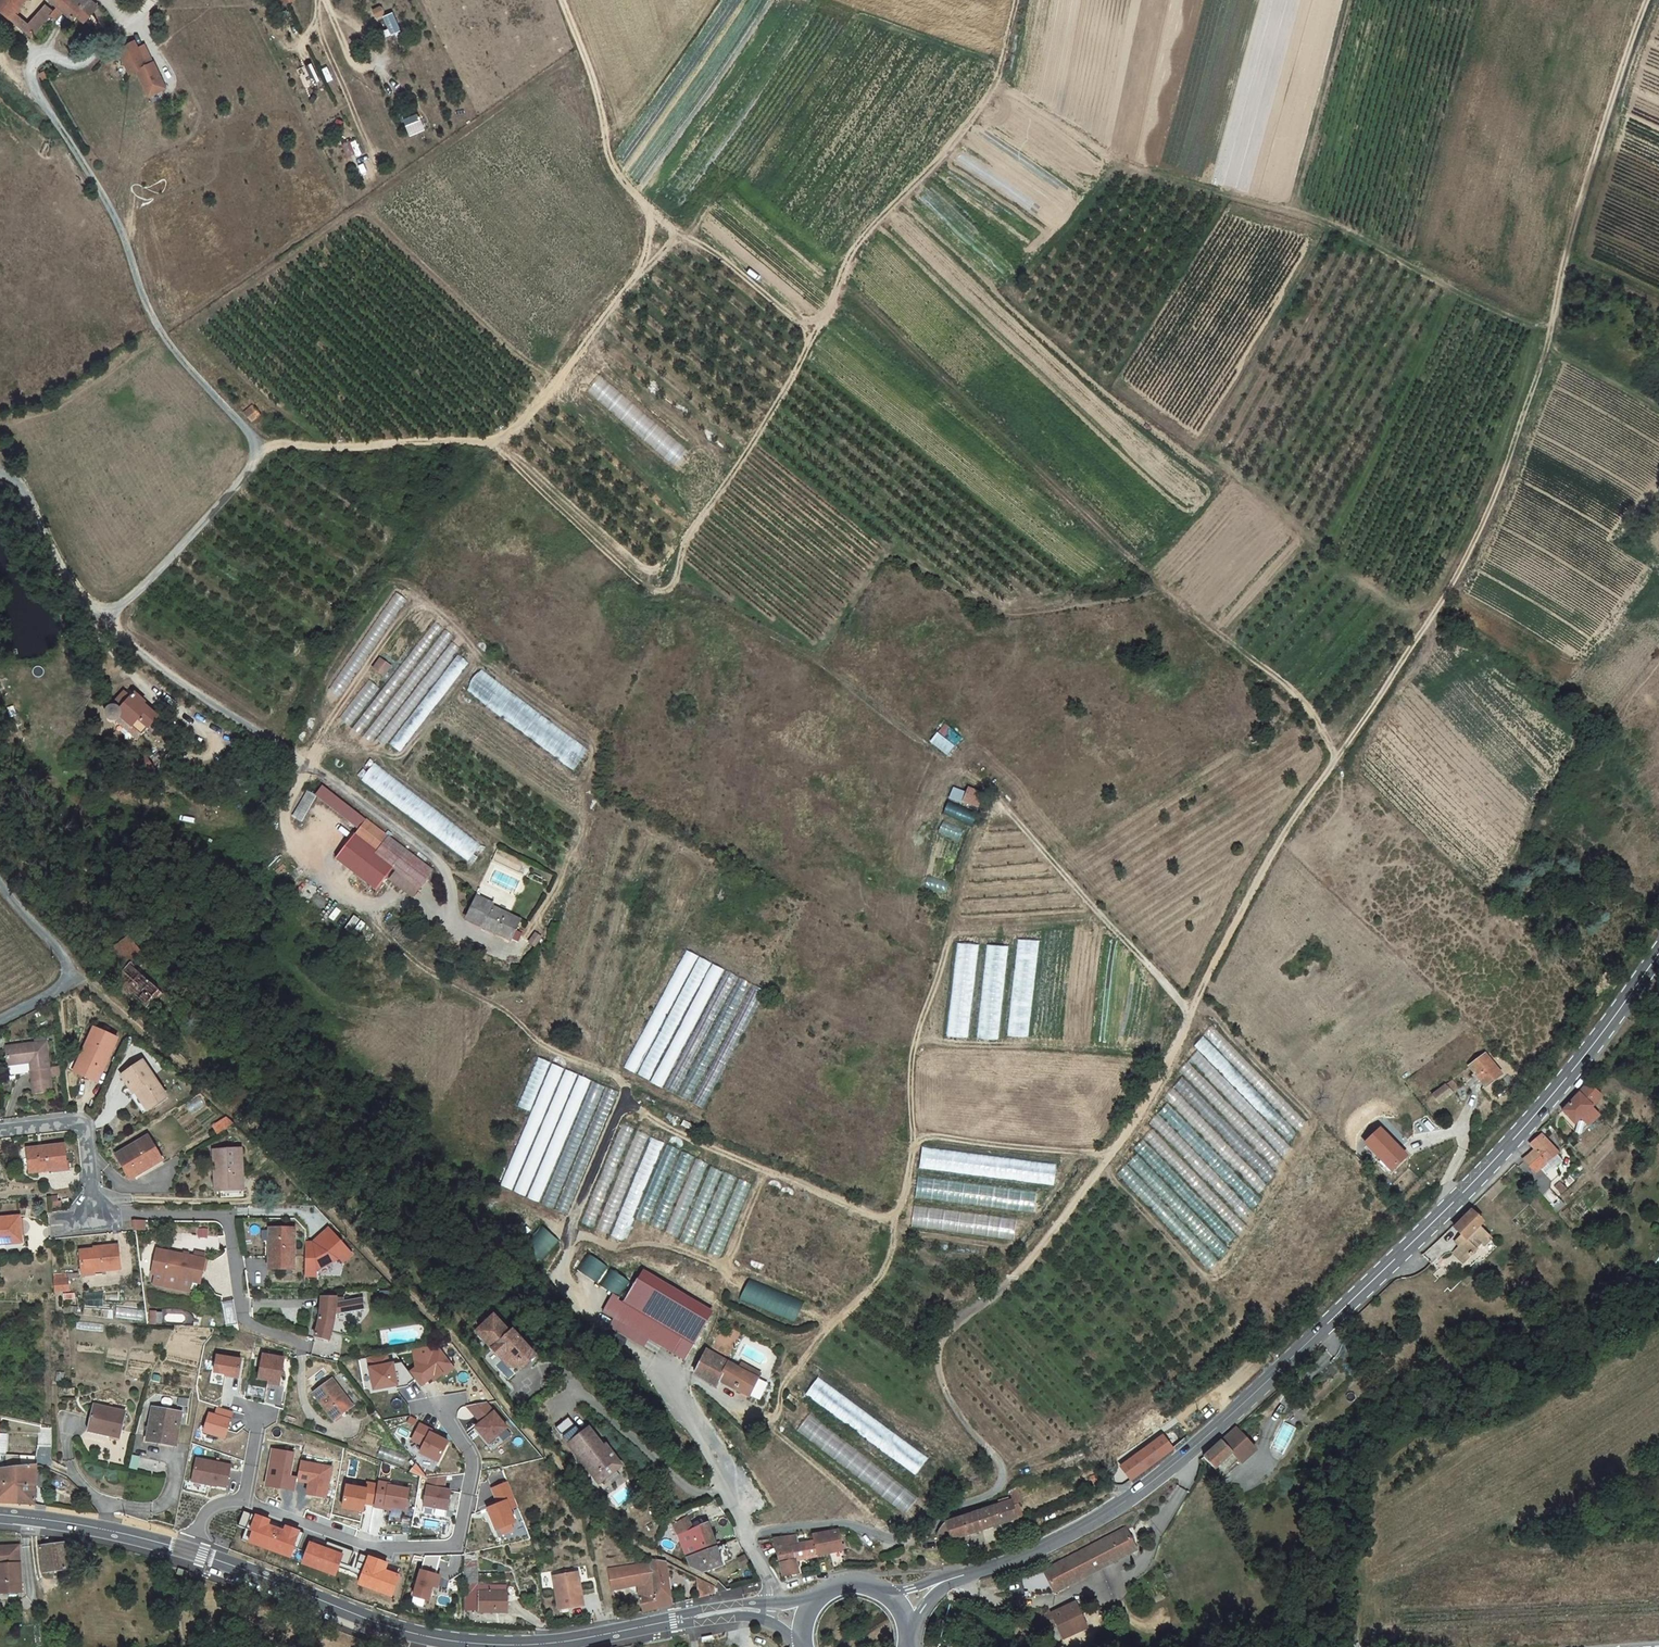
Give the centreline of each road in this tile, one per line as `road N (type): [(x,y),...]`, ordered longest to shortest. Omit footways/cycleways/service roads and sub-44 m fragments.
road 1 (track): [(902,1542),(926,1539),(948,1507),(991,1495),(1000,1470),(955,1414),(932,1359),(943,1331),(1023,1267),(1113,1157),(1163,1083),(1261,874),(1479,533),(1543,365),(1590,169),(1646,0)]
road 2 (secondary): [(1658,953),(1540,1112),(1223,1422),(1111,1511),(1008,1561),(946,1581)]
road 3 (track): [(485,440),(645,587),(669,590),(687,540),(773,413),(832,307),(846,260),(947,152),(996,85),(1019,0)]
road 4 (track): [(728,1612),(720,1588),(630,1538),(582,1495),(456,1337),(217,1090),(87,979),(69,974)]
road 5 (track): [(374,913),(424,967),(501,1007),(547,1048),(609,1072),(629,1104),(658,1124),(878,1218),(893,1215),(905,1196),(909,1165),(924,1137),(1113,1157)]
road 6 (unclassified): [(0,462),(16,478),(55,567),(91,616),(118,613),(256,460),(255,442),(162,335),(104,199),(44,101)]
road 7 (track): [(562,0),(602,109),(612,173),(647,226),(644,257),(624,290),(517,429),(497,438),(255,451)]
road 8 (track): [(837,288),(871,307),(1167,593),(1302,699),(1335,760)]
road 9 (track): [(1189,1018),(1149,963),(1004,808),(980,830),(965,865),(913,1049),(915,1146)]
road 10 (track): [(996,85),(1144,167),(1329,224),(1551,329)]
road 11 (secondary): [(767,1614),(728,1612),(560,1643),(449,1642),(365,1620),(187,1552)]
road 12 (track): [(1167,593),(993,614),(900,554),(889,555),(822,647),(678,577)]
road 13 (track): [(1104,1168),(1200,1274),(1213,1277),(1229,1267),(1311,1135),(1295,1100),(1216,1016),(1194,1007)]
road 14 (residential): [(0,1129),(65,1123),(85,1128),(90,1215),(224,1217),(242,1315),(301,1344)]
road 15 (track): [(764,1171),(726,1262),(675,1246),(586,1236),(570,1227),(629,1104)]
road 16 (residential): [(244,1505),(382,1554),(455,1546),(472,1466),(440,1406)]
road 17 (track): [(893,1215),(890,1259),(879,1281),(812,1349),(772,1418),(754,1416)]
road 18 (track): [(647,226),(714,251),(816,334)]
road 19 (secondary): [(187,1552),(0,1515)]
road 20 (track): [(714,0),(644,103),(606,128)]

